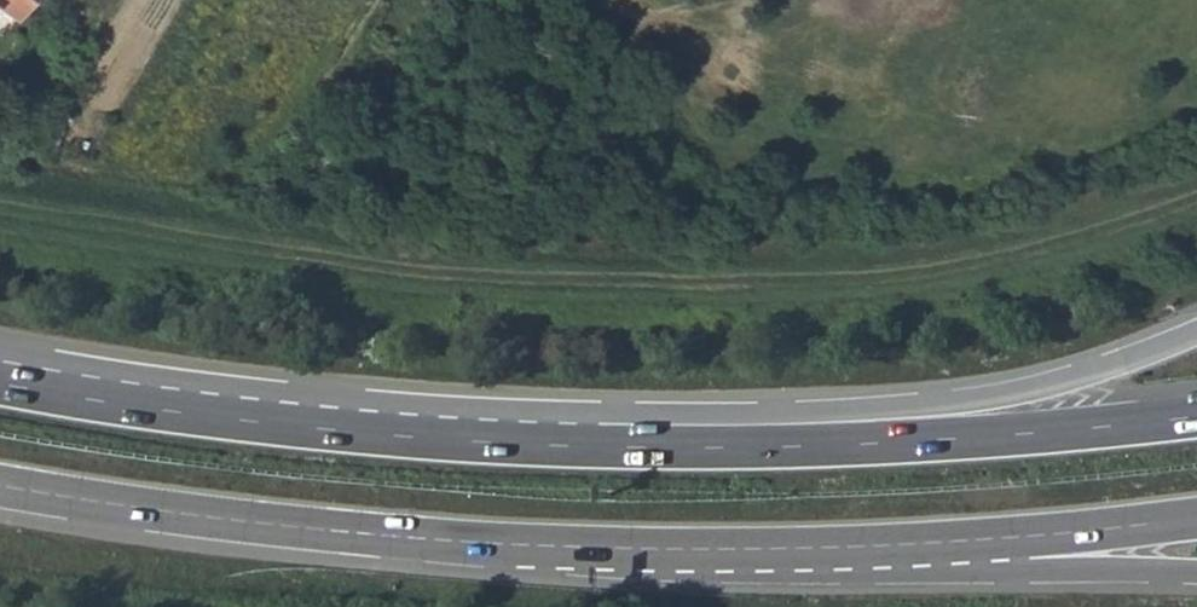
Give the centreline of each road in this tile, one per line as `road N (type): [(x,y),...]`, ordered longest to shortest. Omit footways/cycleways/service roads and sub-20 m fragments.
road 1 (trunk): [(0,486),(207,517),(502,544),(699,550),(1000,539)]
road 2 (trunk): [(1196,328),(1090,371),(1001,394),(901,407),(644,413),(576,446)]
road 3 (trunk): [(1196,417),(865,445),(576,446)]
road 4 (trunk): [(576,446),(221,419),(0,384)]
road 5 (trunk): [(1000,539),(1074,572),(1196,574)]
road 6 (trunk): [(1000,539),(1196,519)]

